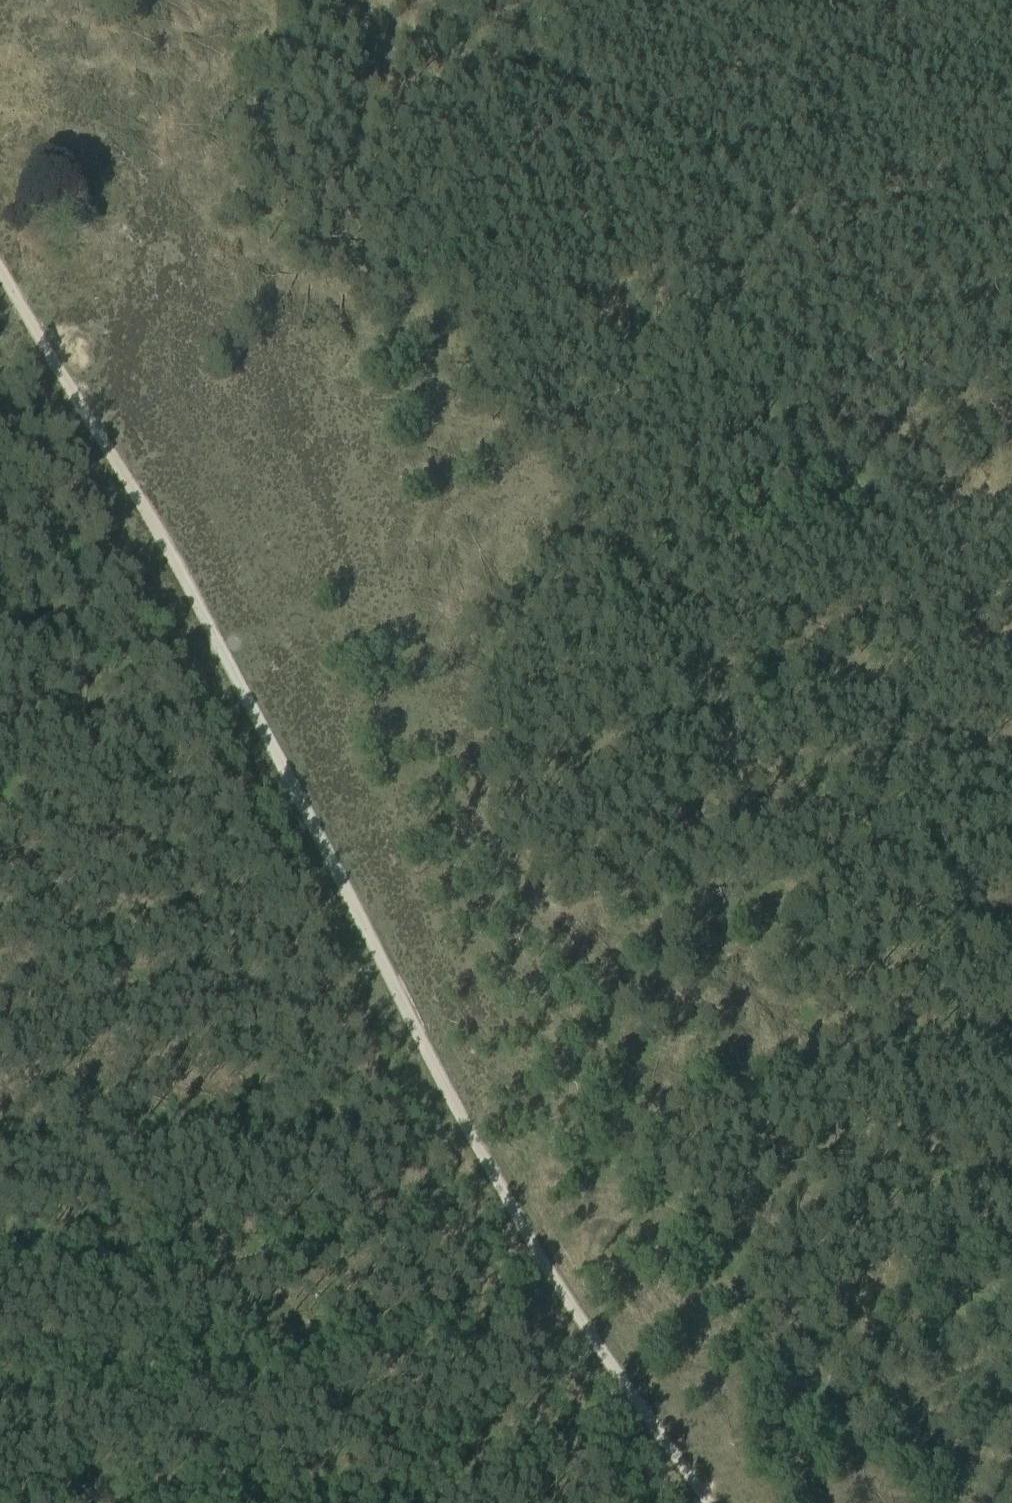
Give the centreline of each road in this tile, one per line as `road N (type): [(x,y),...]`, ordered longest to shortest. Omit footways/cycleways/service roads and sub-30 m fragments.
road 1 (track): [(710,1502),(538,1254),(197,601),(0,271)]

